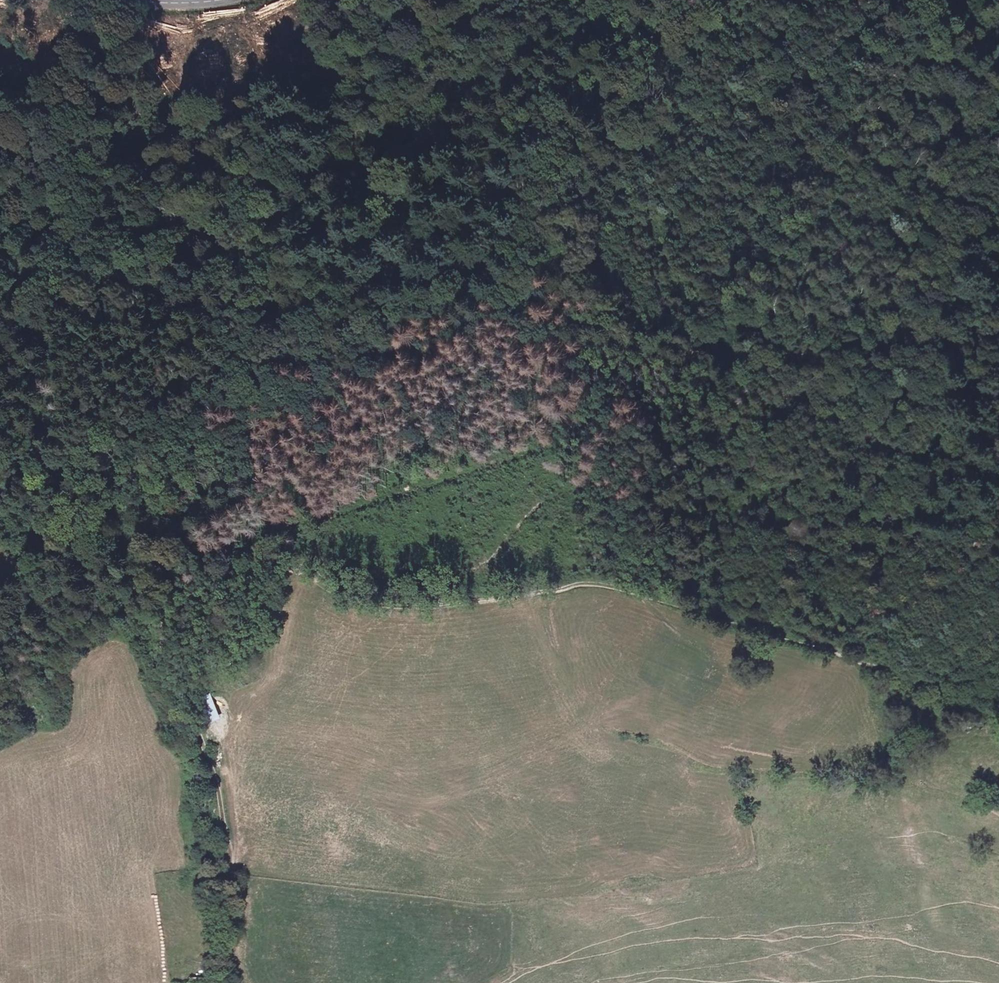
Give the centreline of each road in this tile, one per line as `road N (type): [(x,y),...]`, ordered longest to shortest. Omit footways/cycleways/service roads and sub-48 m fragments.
road 1 (track): [(237,982),(226,956),(231,865),(210,769),(163,661),(193,612),(216,593),(301,580),(419,607),(611,586),(825,650),(967,709),(998,714)]
road 2 (track): [(185,623),(189,589),(237,551),(513,477)]

